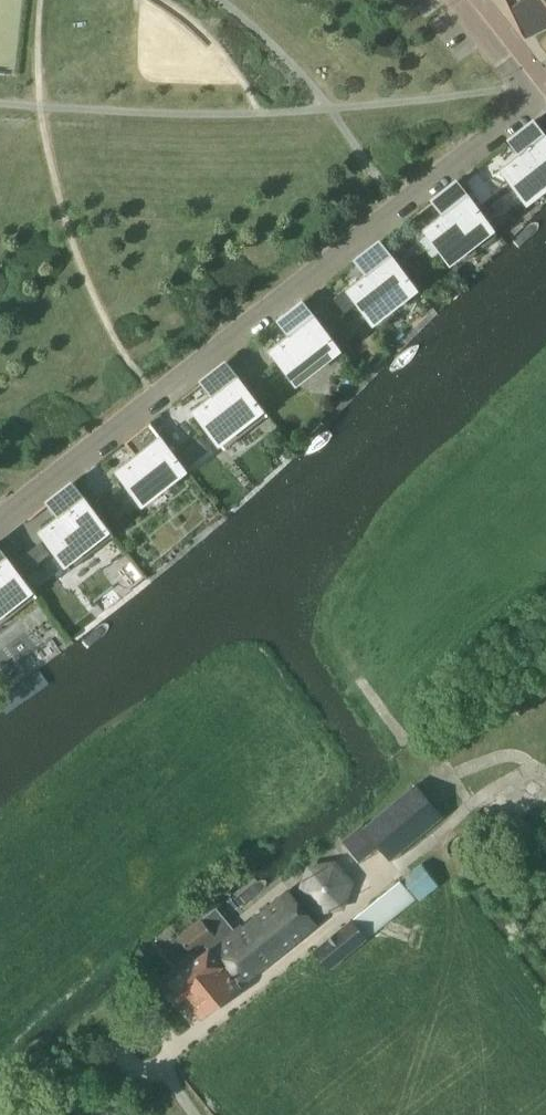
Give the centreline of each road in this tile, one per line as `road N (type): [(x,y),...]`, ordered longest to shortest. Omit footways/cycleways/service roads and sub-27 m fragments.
road 1 (residential): [(538,103),(0,528)]
road 2 (residential): [(538,103),(453,0)]

